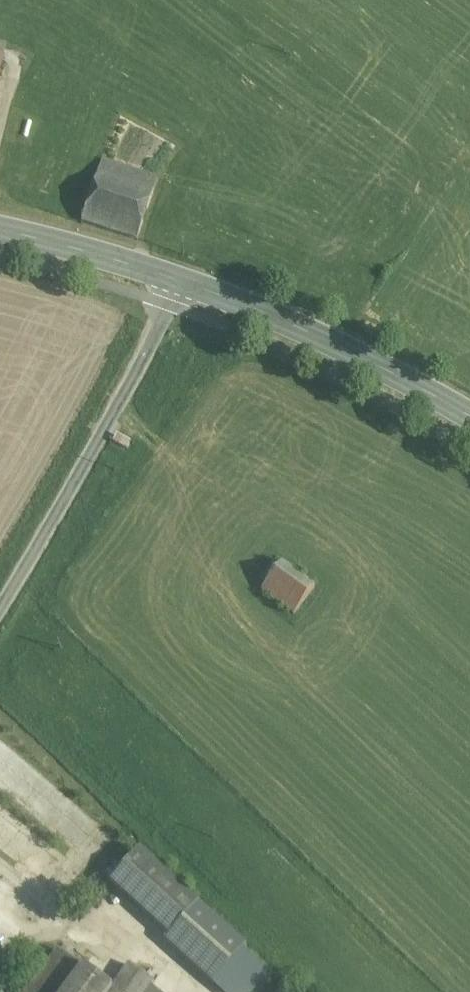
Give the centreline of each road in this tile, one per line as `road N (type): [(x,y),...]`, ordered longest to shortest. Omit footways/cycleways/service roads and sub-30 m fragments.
road 1 (unclassified): [(181,283),(121,413),(0,618)]
road 2 (tertiary): [(181,283),(328,339),(469,416)]
road 3 (tertiary): [(0,233),(181,283)]

